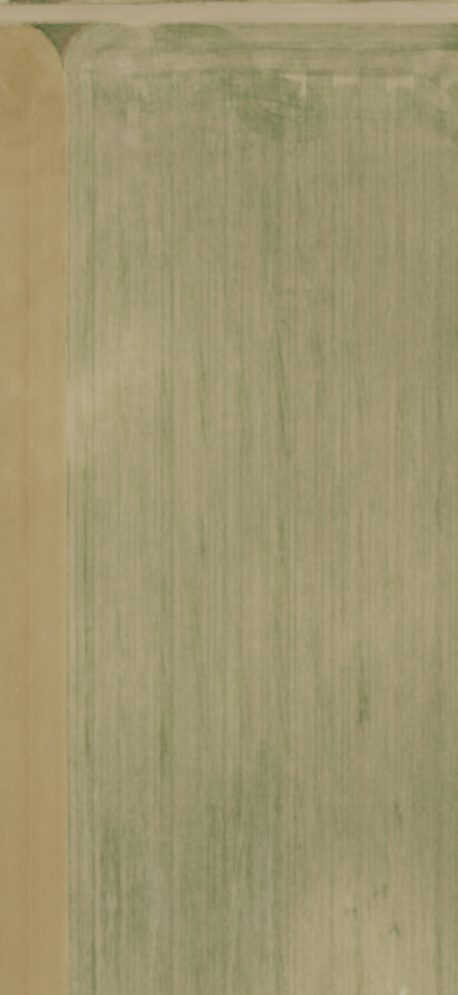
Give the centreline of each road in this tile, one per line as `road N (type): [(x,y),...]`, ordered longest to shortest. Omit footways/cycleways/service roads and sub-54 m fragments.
road 1 (residential): [(0,14),(457,12)]

